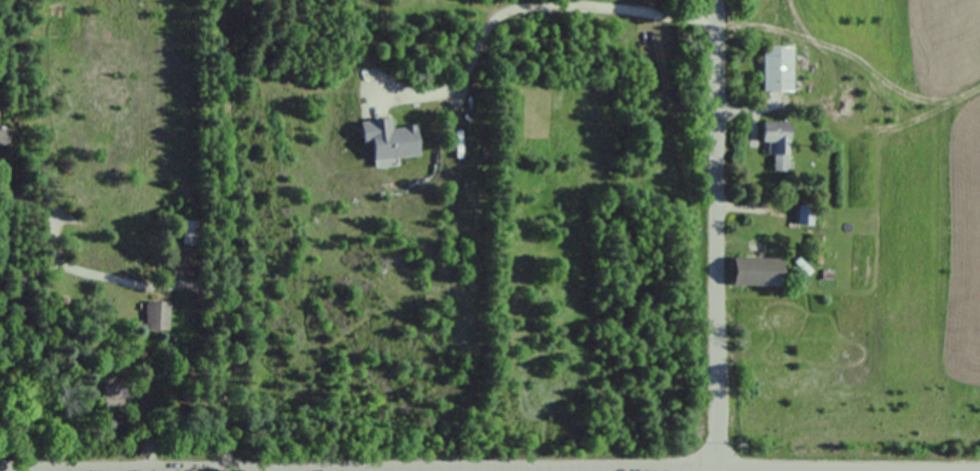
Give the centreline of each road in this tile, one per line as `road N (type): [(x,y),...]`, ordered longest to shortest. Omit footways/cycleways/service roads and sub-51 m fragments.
road 1 (residential): [(979,467),(4,470)]
road 2 (residential): [(710,470),(711,0)]

